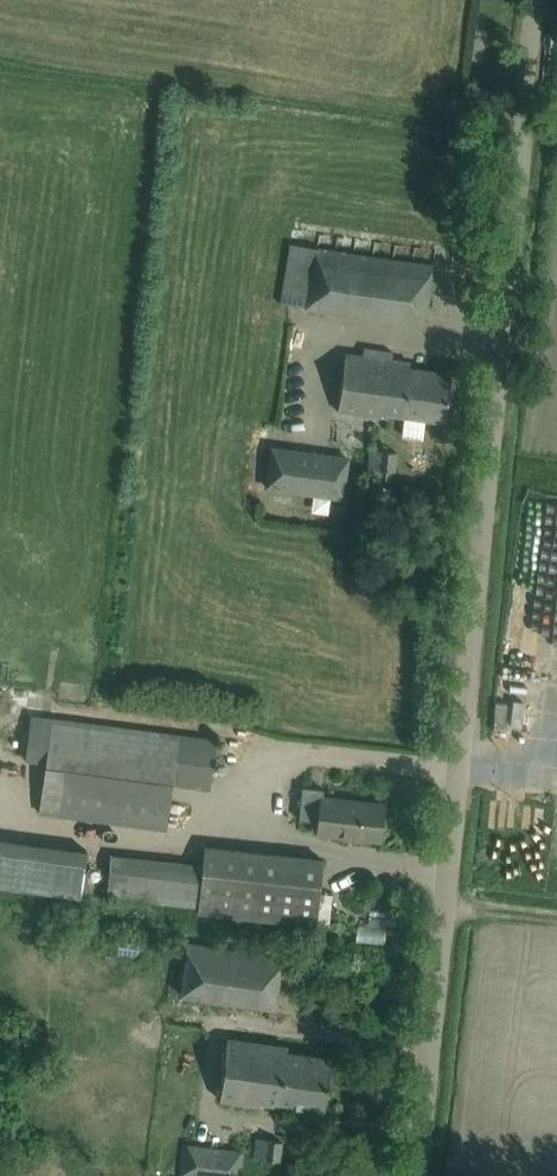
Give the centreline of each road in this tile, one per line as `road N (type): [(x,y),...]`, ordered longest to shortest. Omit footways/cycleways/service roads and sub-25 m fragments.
road 1 (unclassified): [(408,1175),(538,0)]

